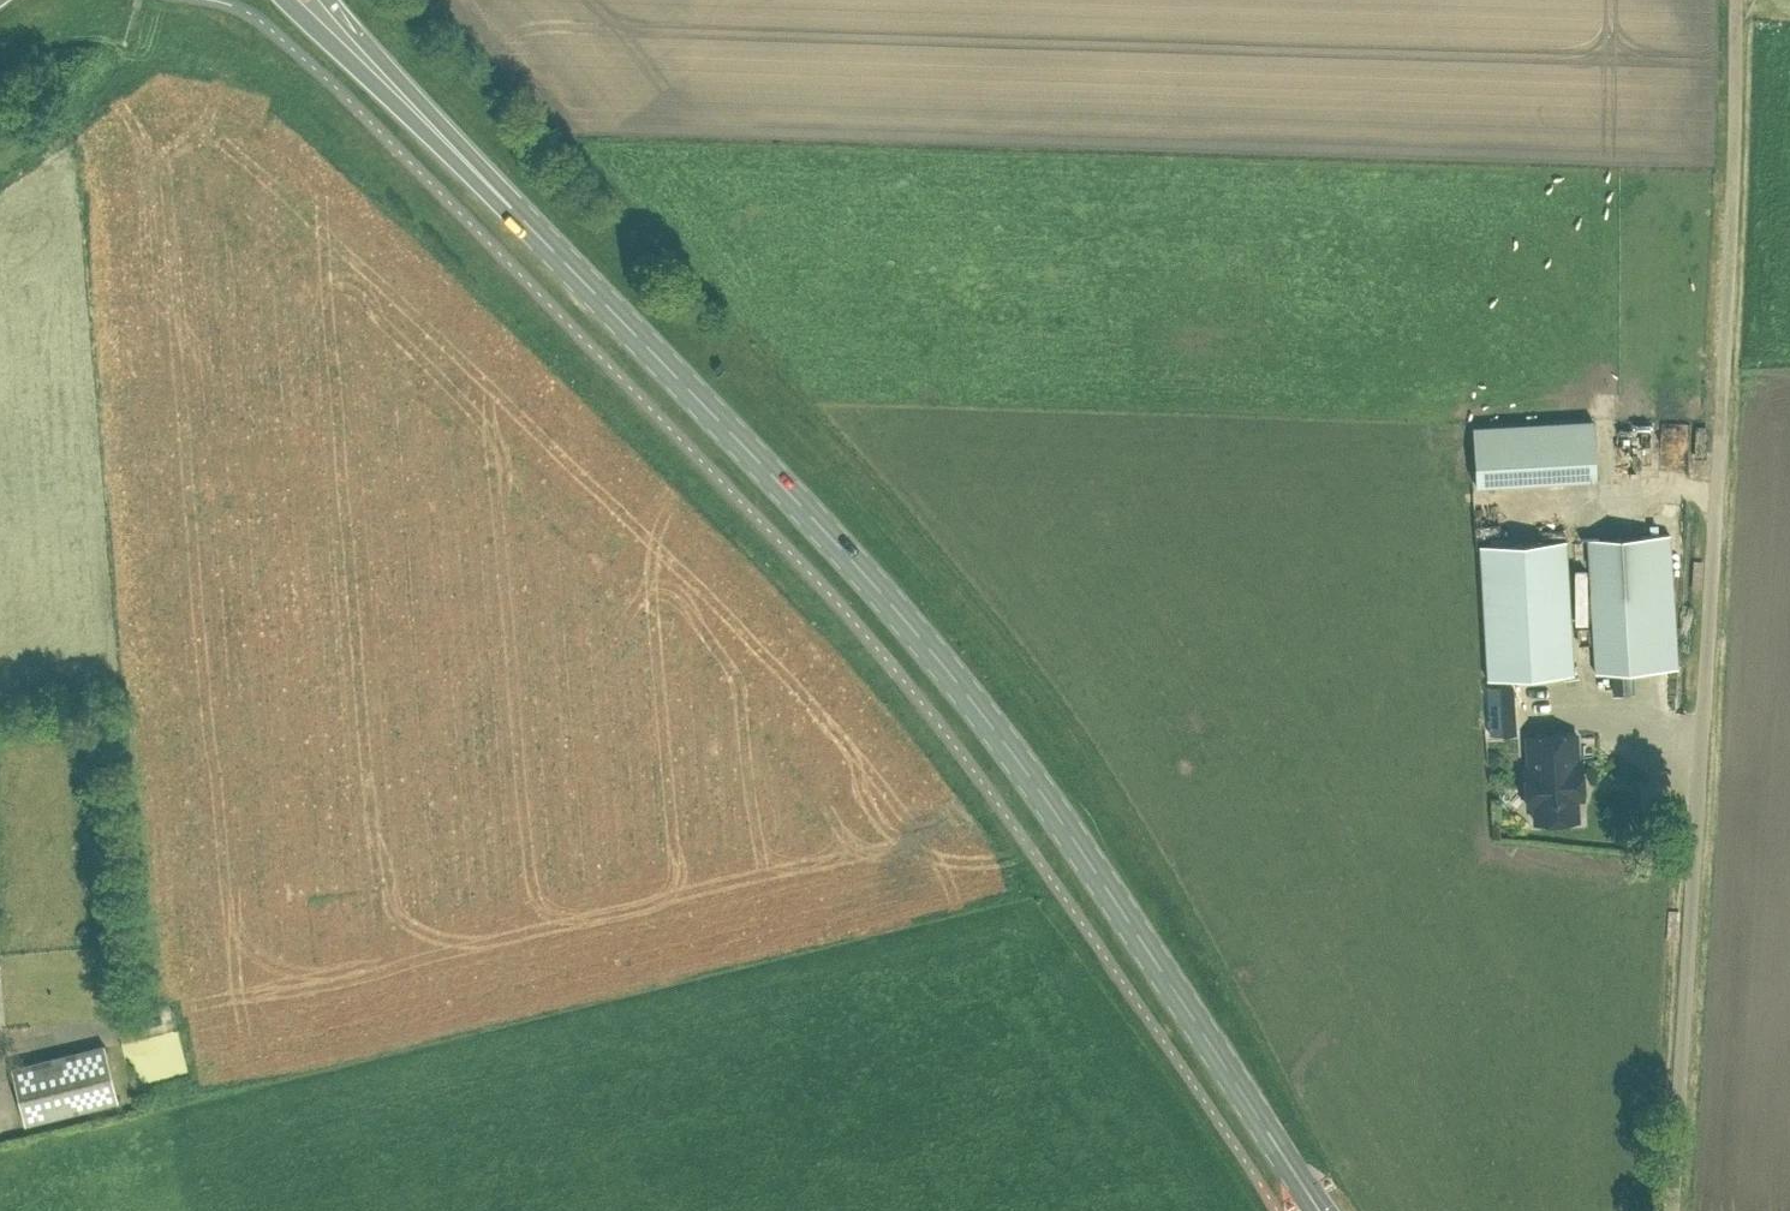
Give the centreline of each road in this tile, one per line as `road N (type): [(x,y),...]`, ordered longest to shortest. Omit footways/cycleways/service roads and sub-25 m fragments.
road 1 (primary): [(1320,1210),(986,717),(819,524),(406,99)]
road 2 (unclassified): [(1673,1210),(1723,377),(1735,0)]
road 3 (primary): [(286,0),(406,99)]
road 4 (primary): [(406,99),(330,0)]

